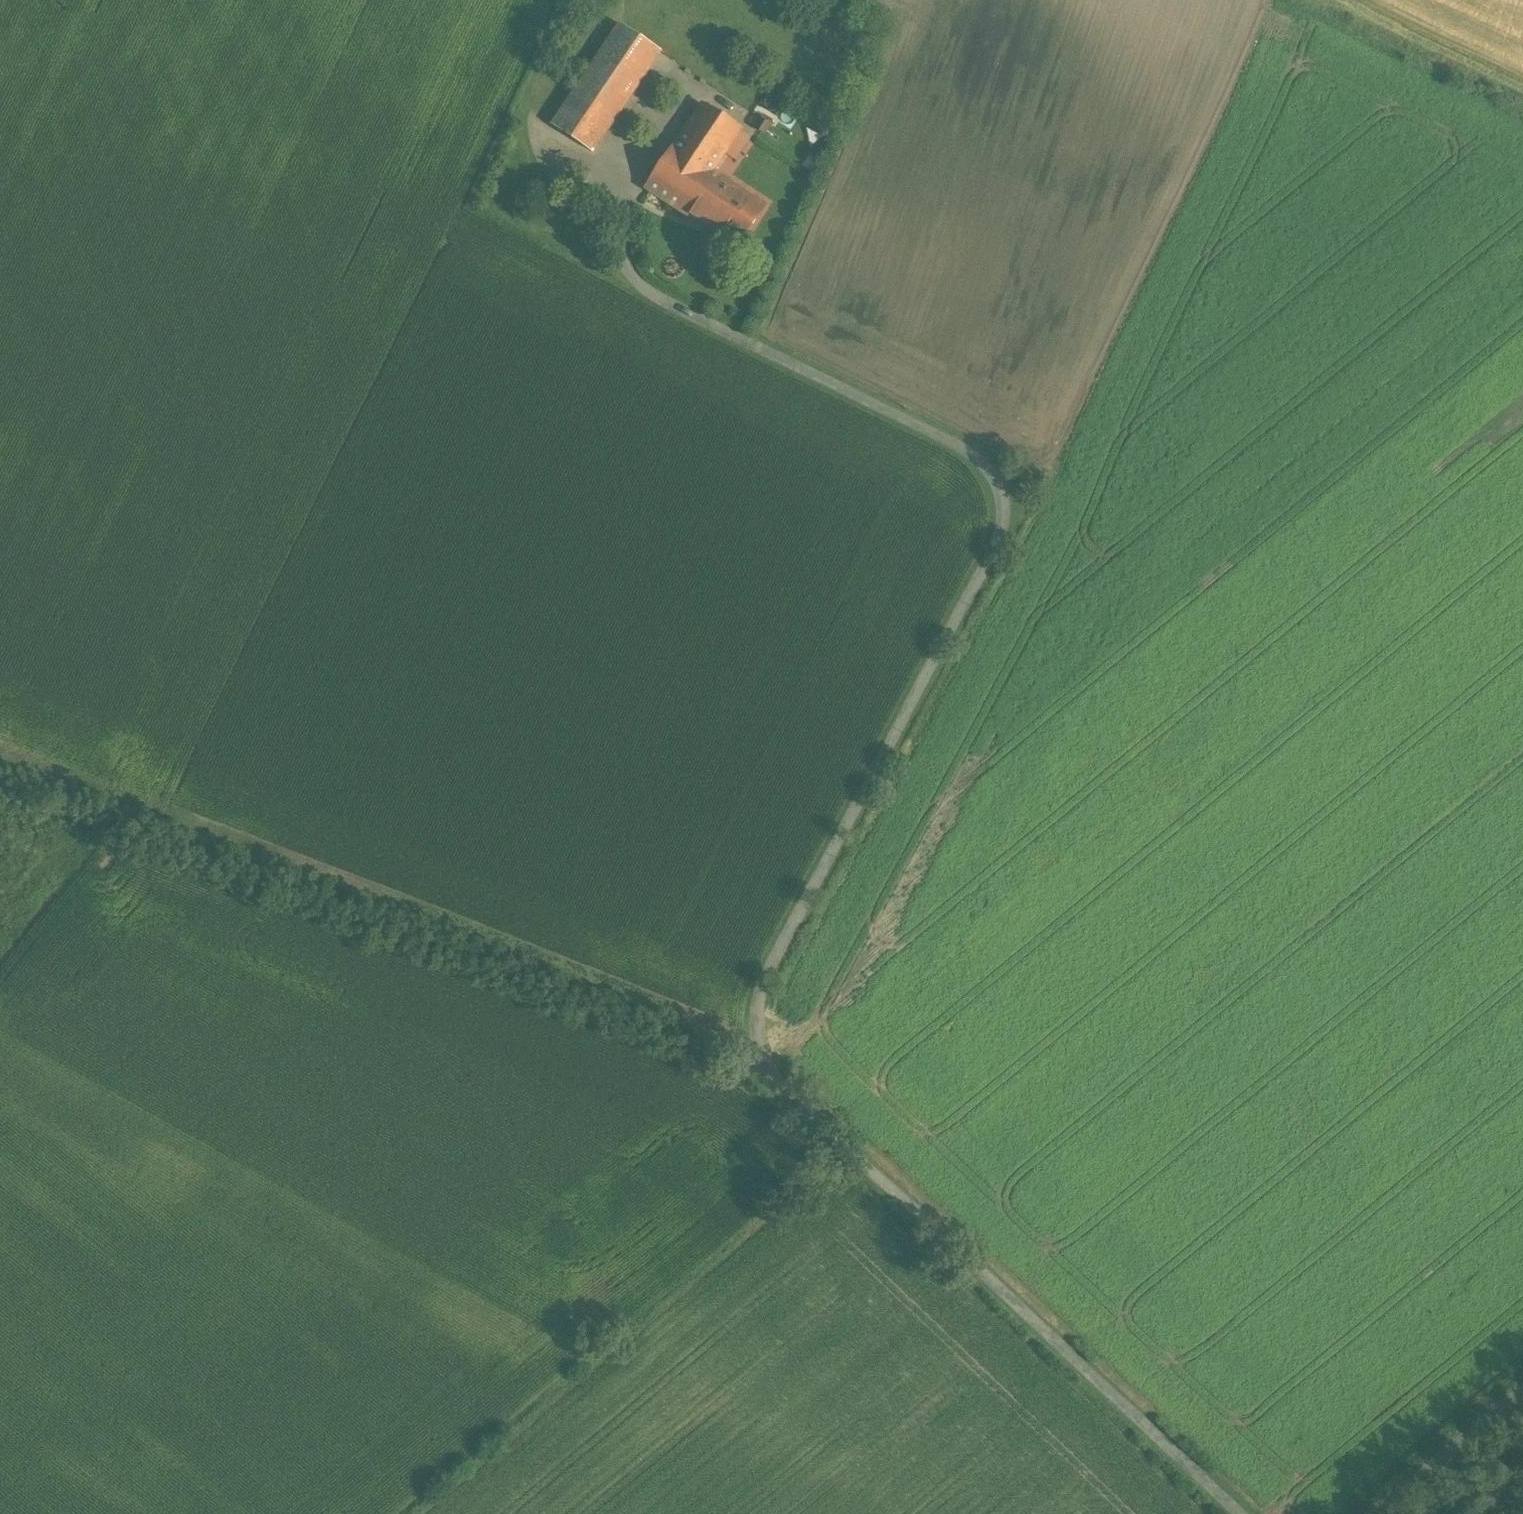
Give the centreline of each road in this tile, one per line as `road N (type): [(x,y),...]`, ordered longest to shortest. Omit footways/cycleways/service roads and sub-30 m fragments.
road 1 (tertiary): [(1376,1513),(1522,1392)]

